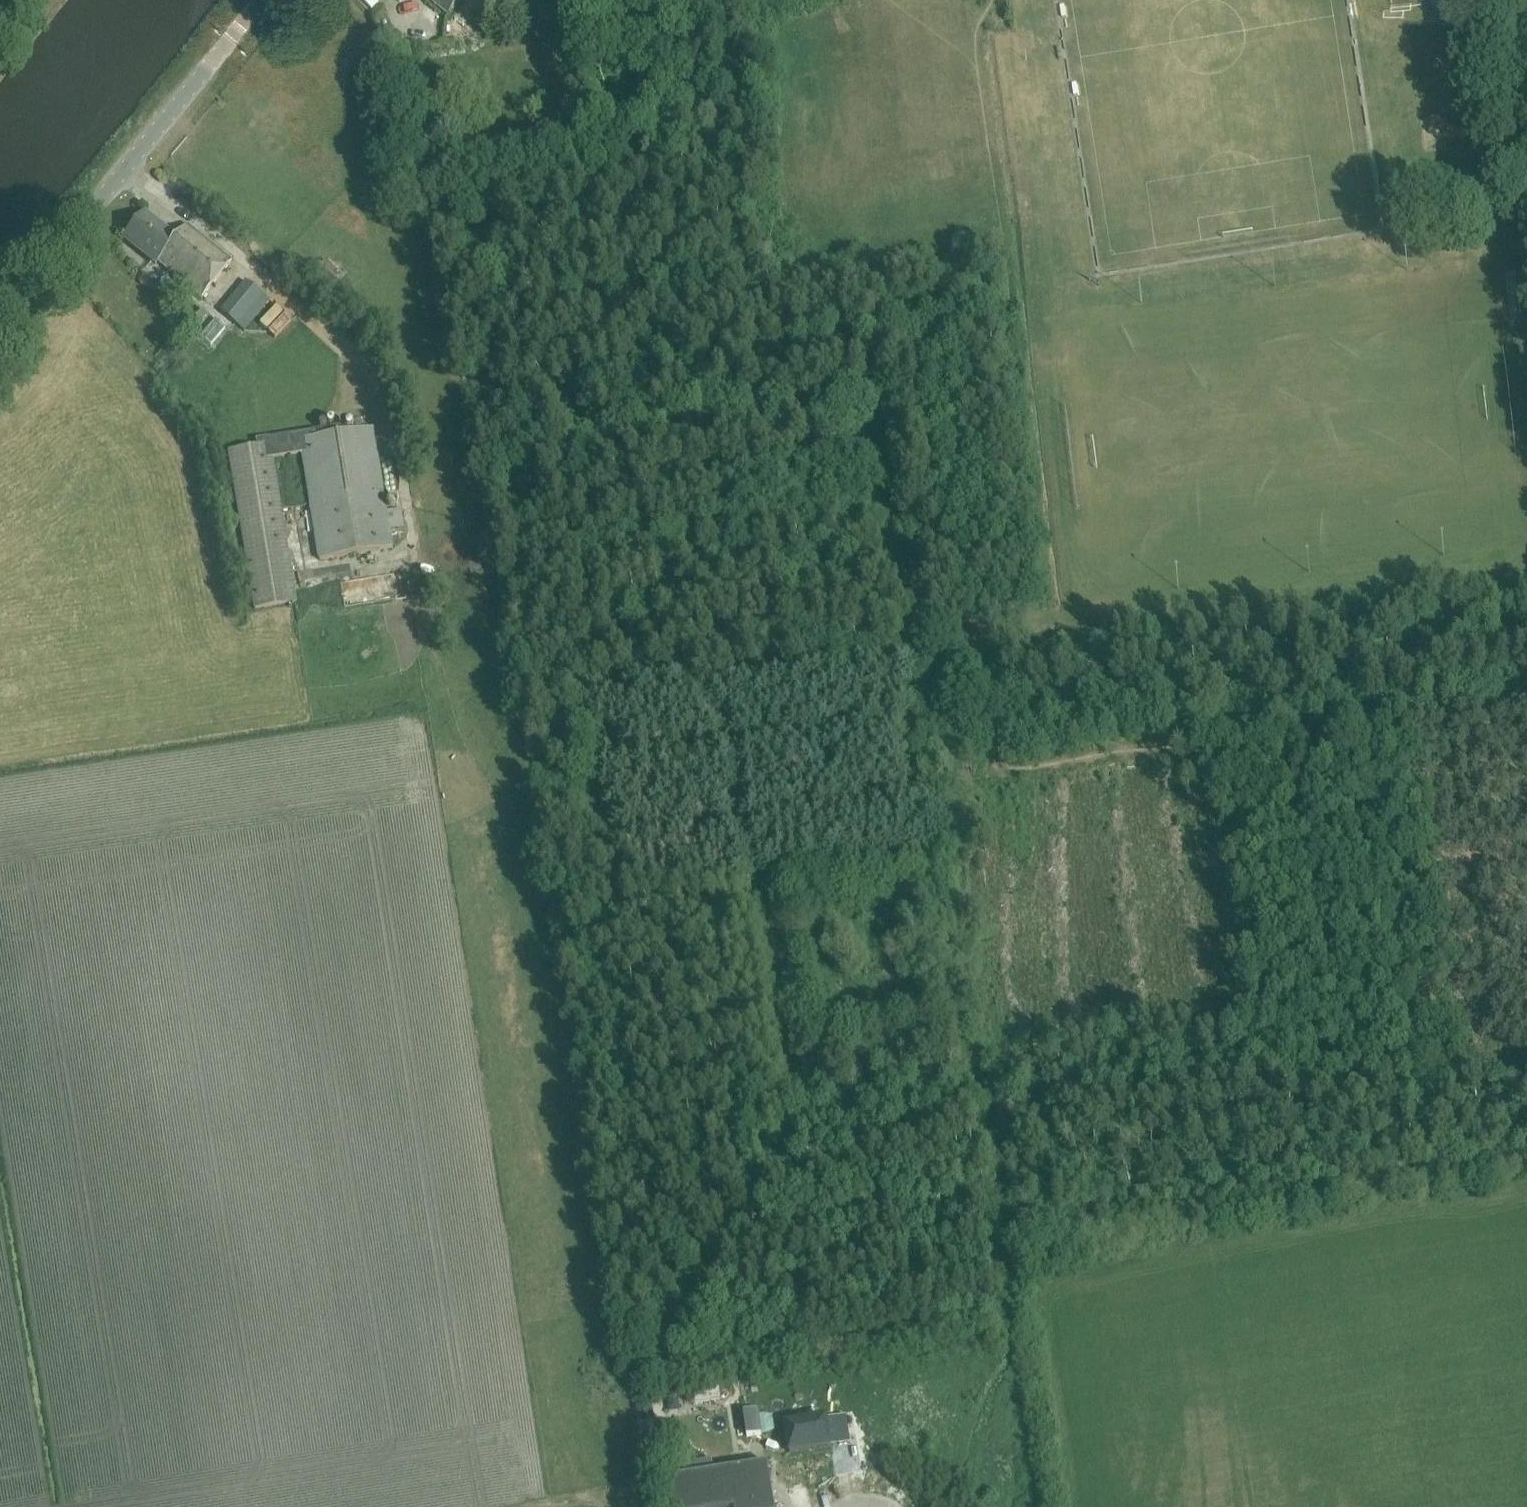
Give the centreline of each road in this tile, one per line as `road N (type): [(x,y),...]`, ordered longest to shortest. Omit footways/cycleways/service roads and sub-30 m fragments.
road 1 (tertiary): [(0,320),(261,0)]

